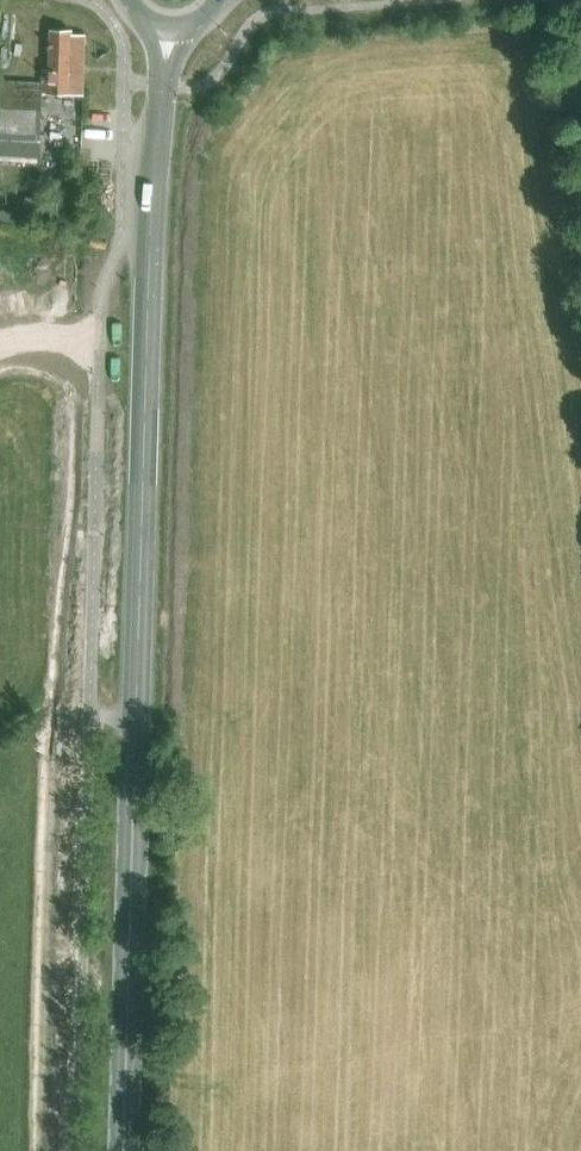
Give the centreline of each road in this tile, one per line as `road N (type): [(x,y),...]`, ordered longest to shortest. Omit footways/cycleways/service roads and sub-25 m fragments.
road 1 (primary): [(127,1150),(158,151)]
road 2 (unclassified): [(116,330),(90,714),(78,1150)]
road 3 (unclassified): [(124,123),(116,330)]
road 4 (primary): [(146,3),(158,151)]
road 5 (primary): [(158,151),(200,36)]

